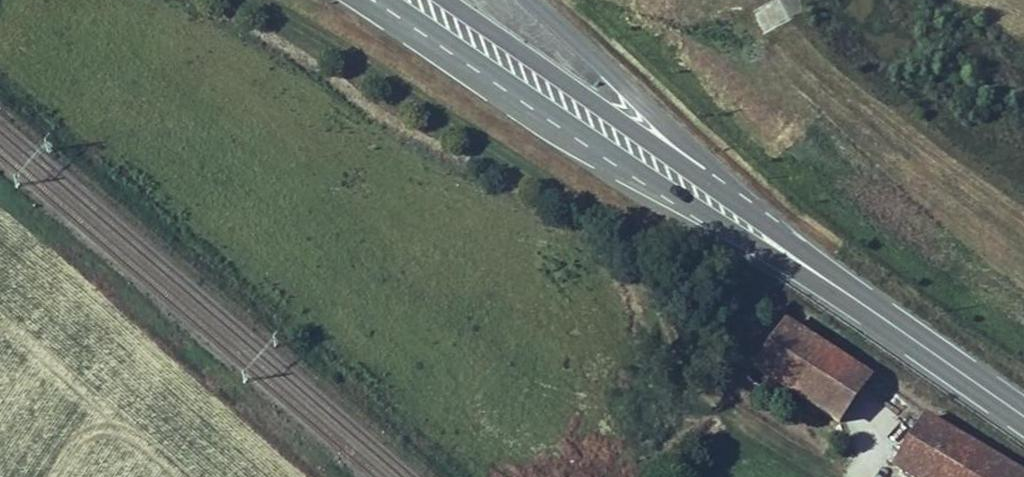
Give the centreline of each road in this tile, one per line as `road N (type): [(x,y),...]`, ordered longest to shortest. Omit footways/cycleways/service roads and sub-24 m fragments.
road 1 (primary): [(353,0),(551,134),(627,176),(729,212)]
road 2 (primary): [(833,279),(537,0)]
road 3 (primary): [(420,0),(729,212)]
road 4 (primary): [(833,279),(1023,415)]
road 5 (primary): [(729,212),(833,279)]

